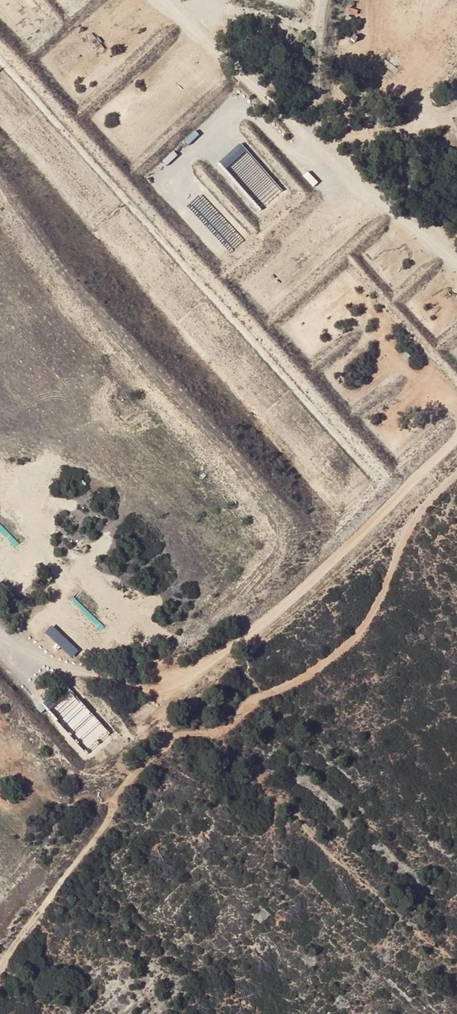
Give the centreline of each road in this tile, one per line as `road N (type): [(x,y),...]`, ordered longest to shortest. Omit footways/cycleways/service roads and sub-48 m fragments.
road 1 (track): [(456,471),(406,521),(355,640),(283,687),(256,694),(221,728),(169,735),(111,806),(0,969)]
road 2 (track): [(0,633),(38,660),(116,685),(167,688),(190,678),(276,612),(456,439)]
road 3 (track): [(167,0),(456,256)]
road 4 (track): [(165,184),(242,109),(298,155),(327,141)]
road 5 (track): [(317,132),(323,0)]
road 6 (track): [(456,131),(444,121),(357,134),(334,148)]
road 7 (track): [(0,469),(36,520),(18,583)]

